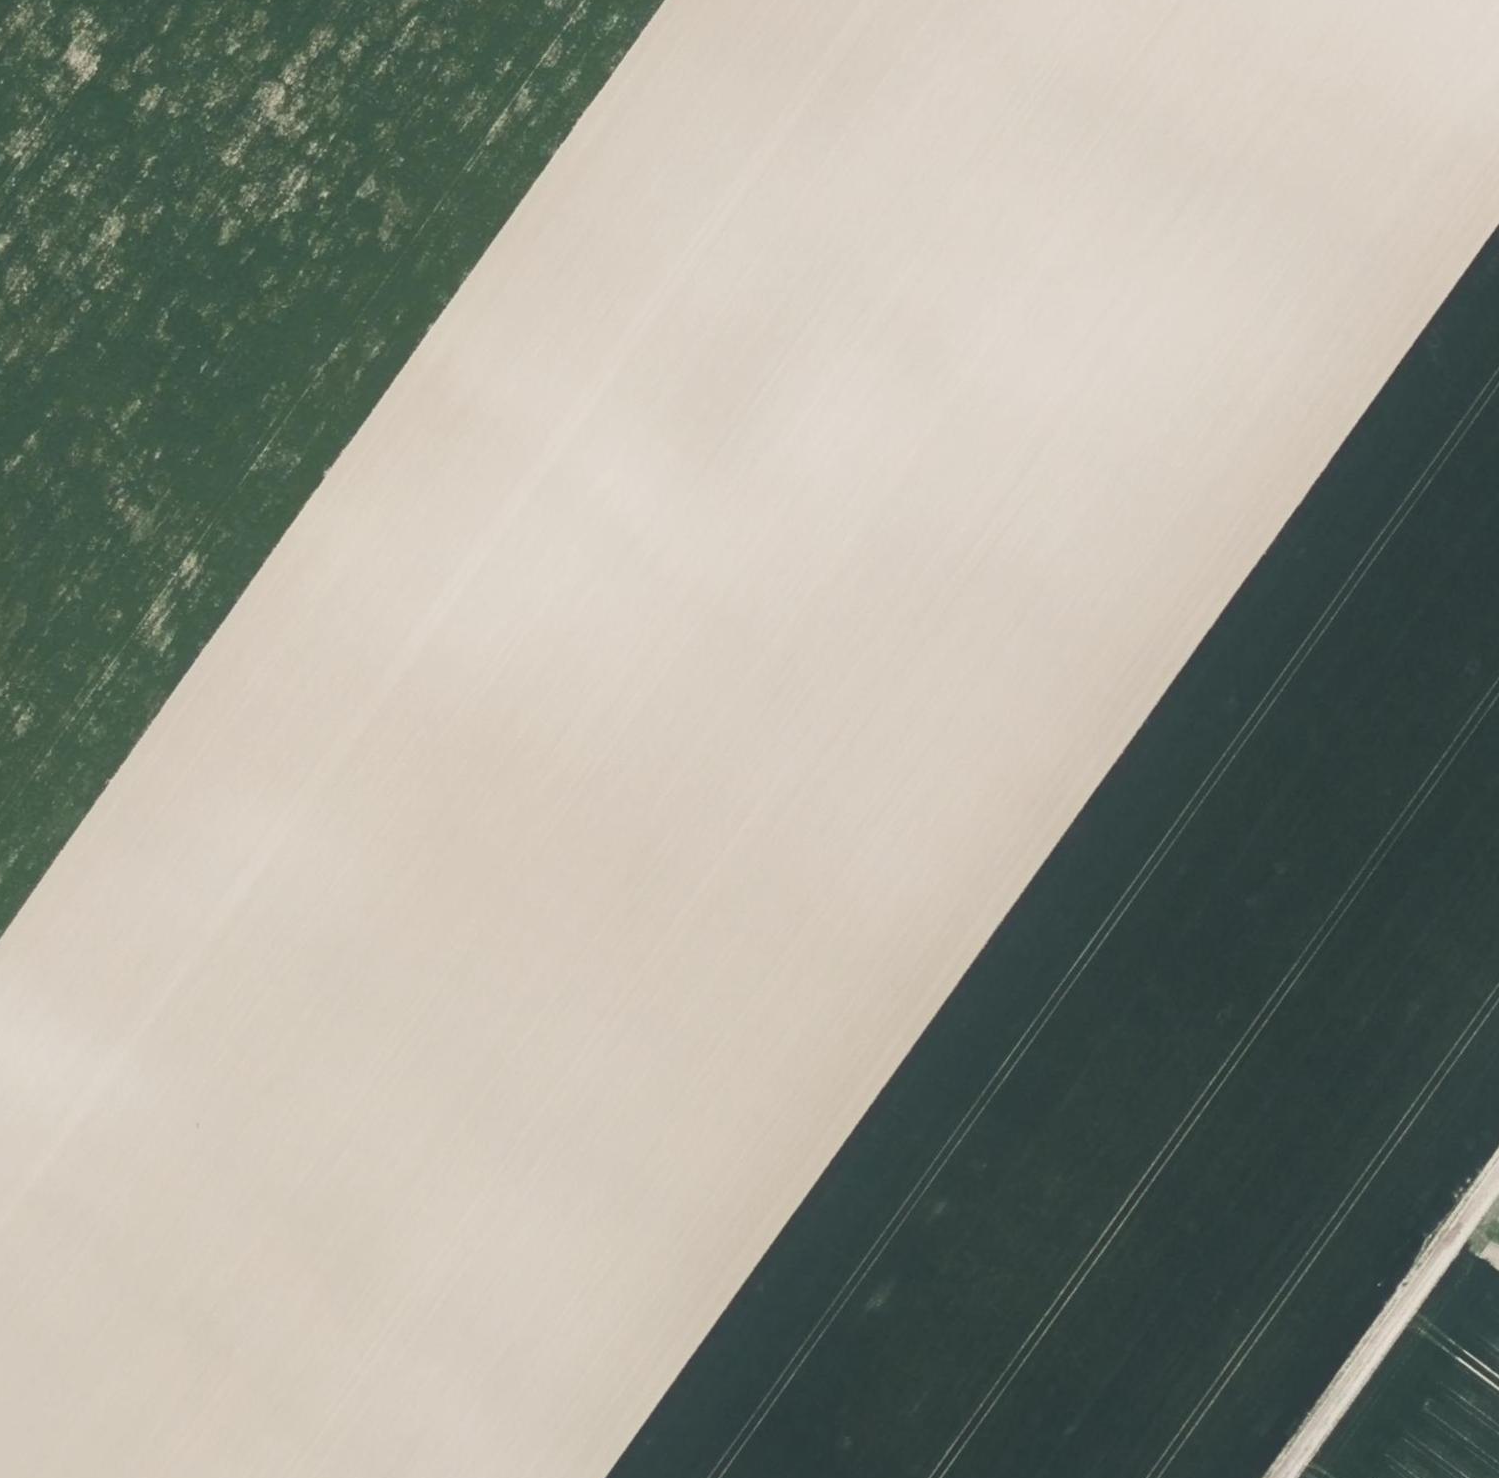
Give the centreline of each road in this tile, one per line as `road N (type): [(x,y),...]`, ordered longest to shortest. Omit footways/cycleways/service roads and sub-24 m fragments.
road 1 (track): [(1498,1171),(1281,1477)]

